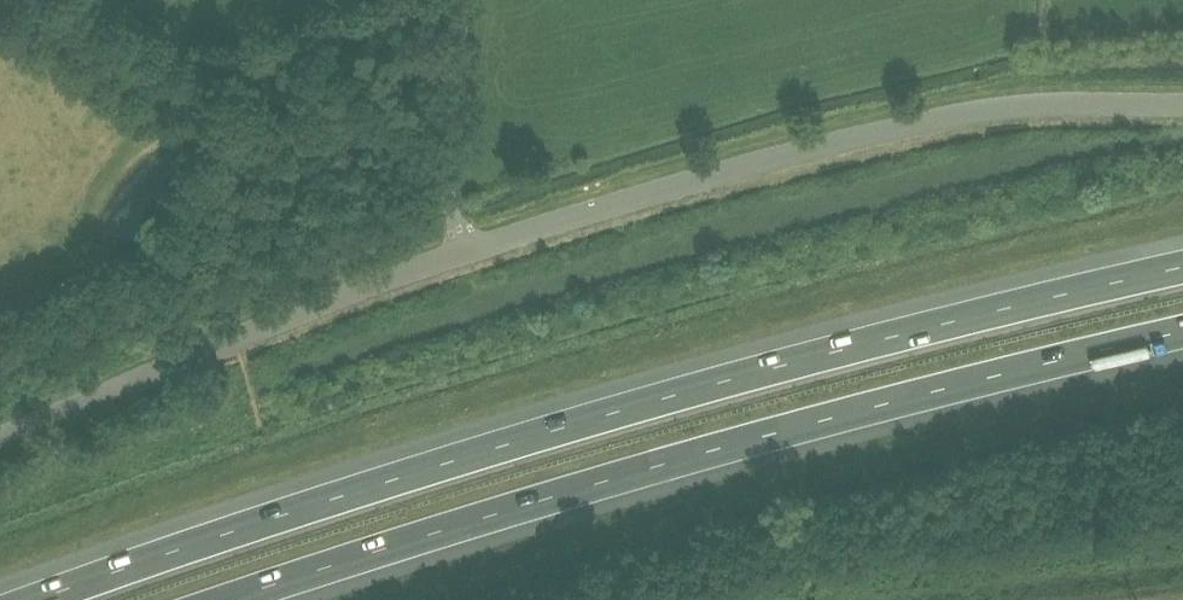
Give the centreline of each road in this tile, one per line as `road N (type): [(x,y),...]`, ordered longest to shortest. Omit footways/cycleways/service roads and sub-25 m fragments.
road 1 (motorway): [(1182,264),(404,471),(22,599)]
road 2 (motorway): [(240,599),(420,539),(1182,336)]
road 3 (unclassified): [(464,250),(933,118),(1063,101),(1182,102)]
road 4 (unclassified): [(0,438),(464,250)]
road 5 (unclassified): [(464,250),(448,167),(464,0)]

